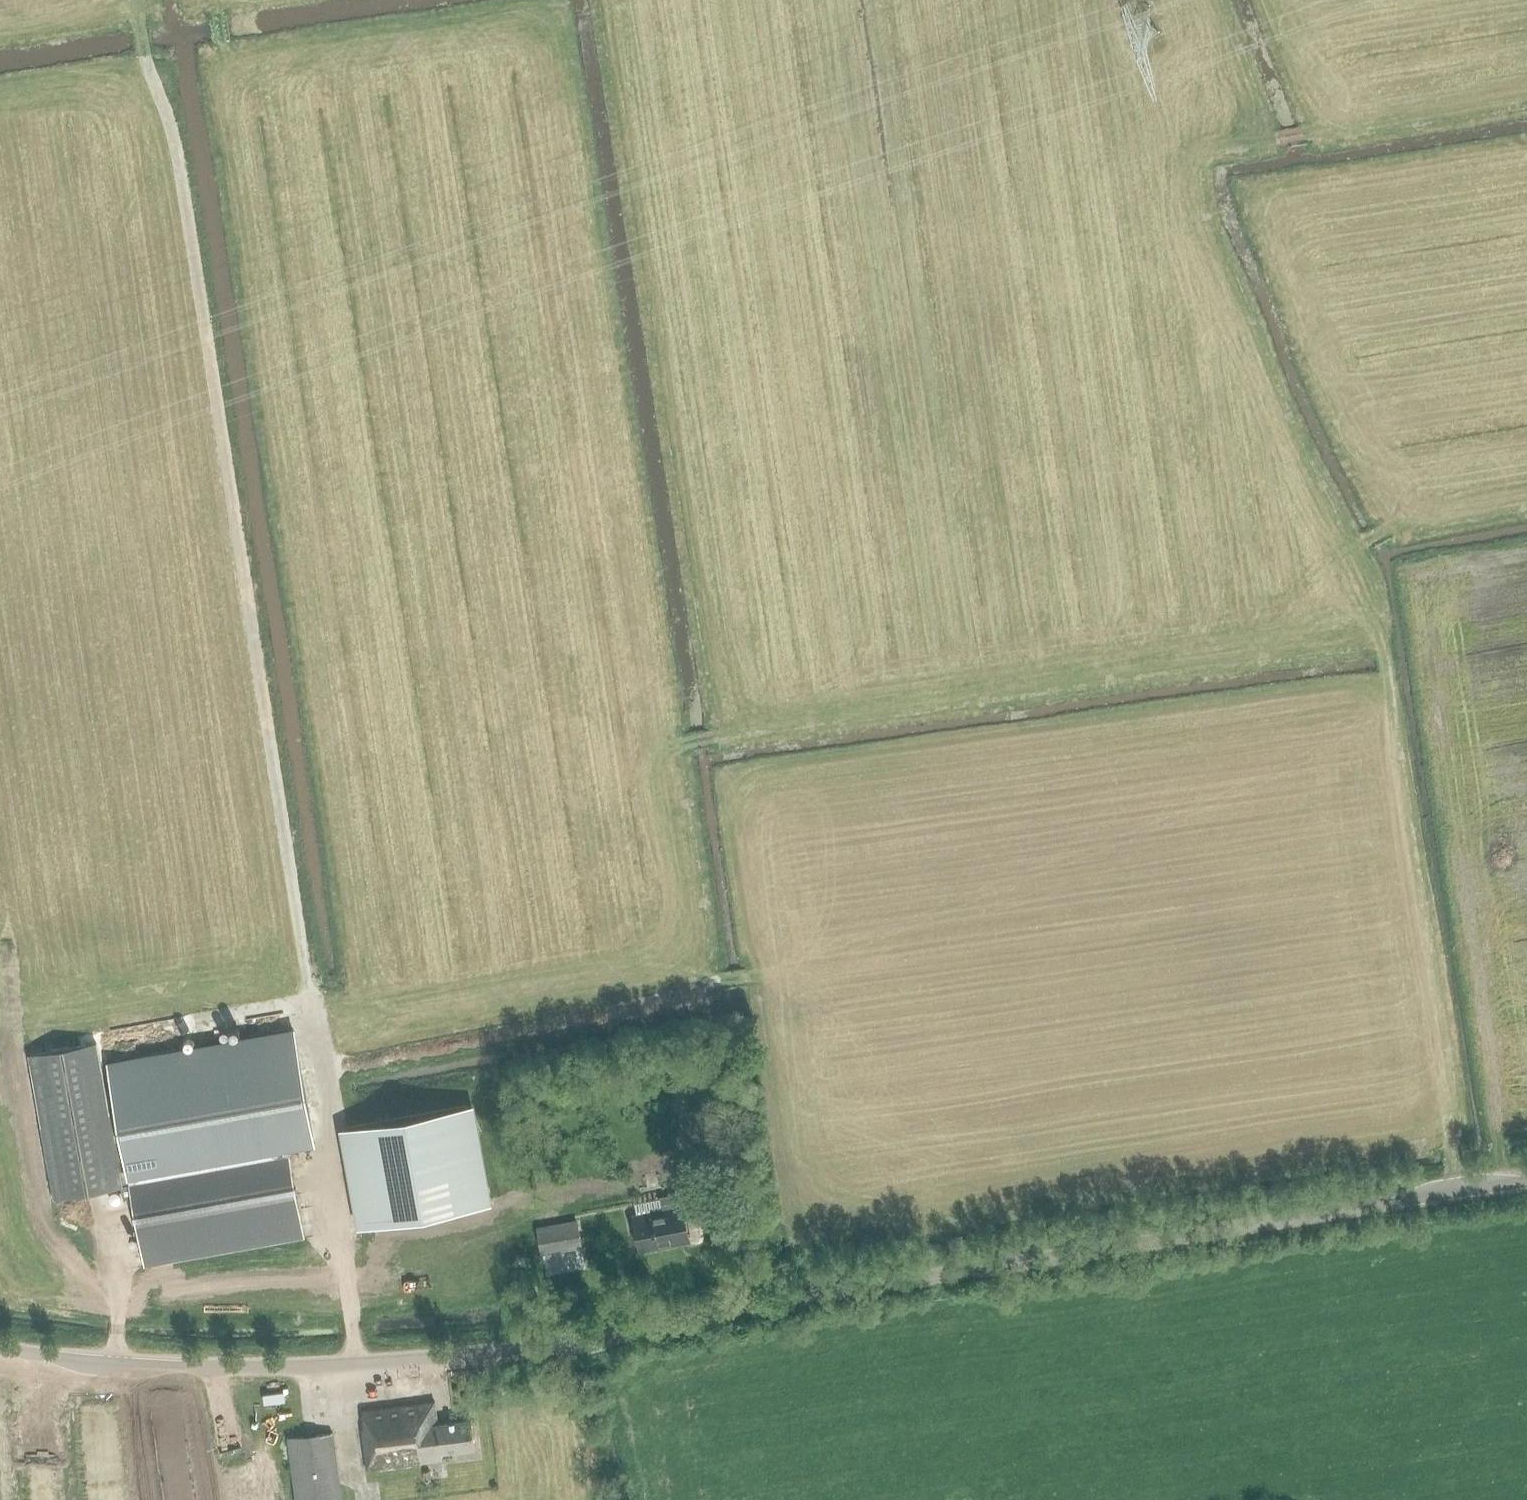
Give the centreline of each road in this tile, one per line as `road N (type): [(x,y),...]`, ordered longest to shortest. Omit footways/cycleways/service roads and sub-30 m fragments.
road 1 (tertiary): [(0,1343),(120,1360),(282,1367),(607,1336),(1526,1183)]

